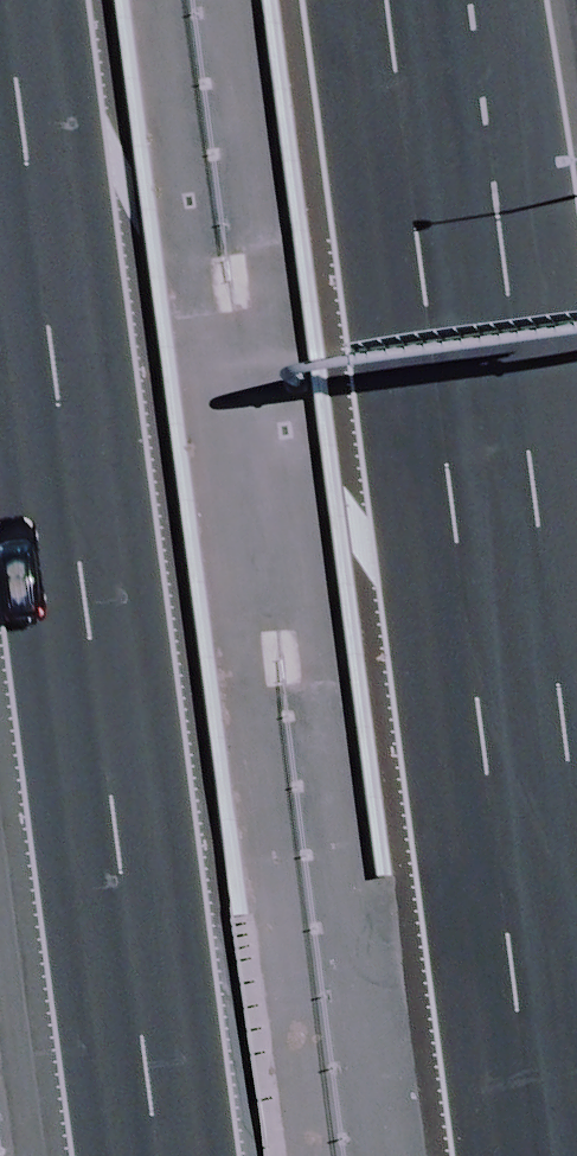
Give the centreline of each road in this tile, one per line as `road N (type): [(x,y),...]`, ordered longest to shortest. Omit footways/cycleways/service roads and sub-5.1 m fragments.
road 1 (motorway): [(379,0),(533,1155)]
road 2 (motorway): [(163,1155),(11,0)]

